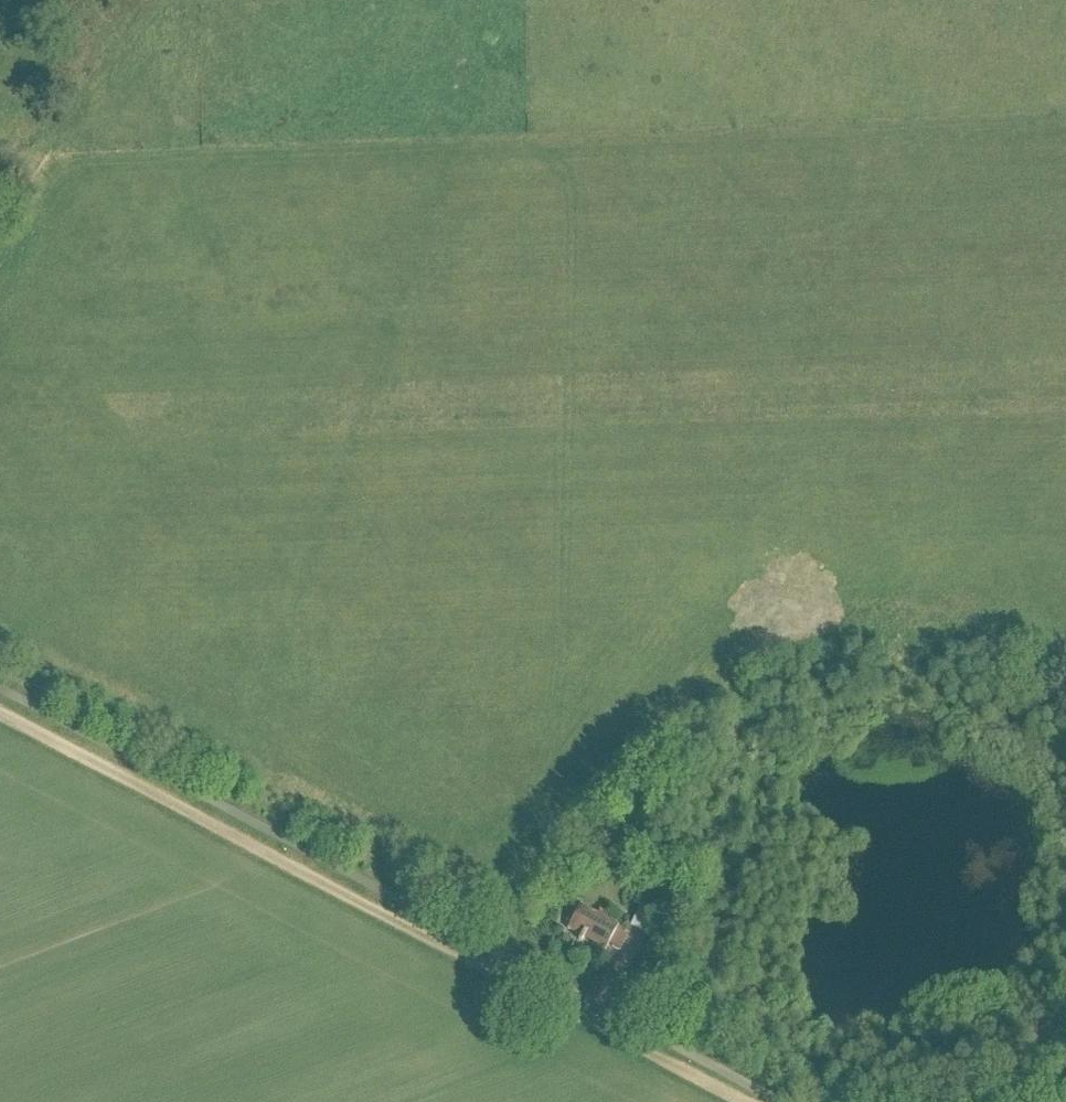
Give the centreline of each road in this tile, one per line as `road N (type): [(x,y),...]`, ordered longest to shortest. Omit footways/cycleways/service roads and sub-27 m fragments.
road 1 (track): [(750,1101),(0,711)]

